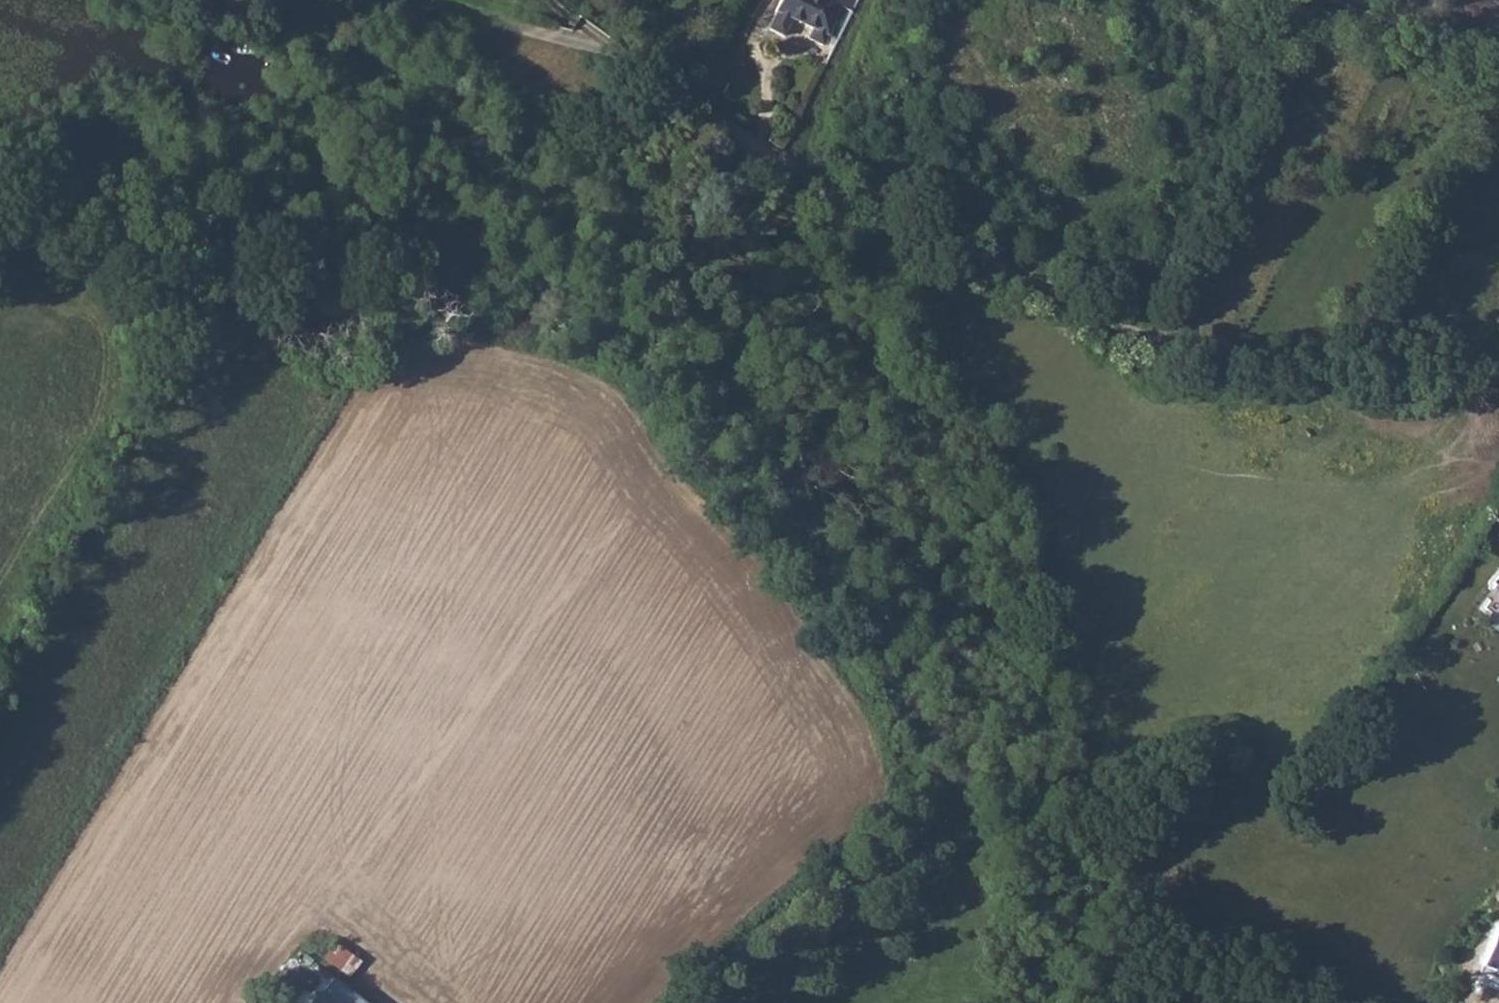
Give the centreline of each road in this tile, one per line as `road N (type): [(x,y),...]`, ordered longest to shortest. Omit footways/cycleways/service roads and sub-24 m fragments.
road 1 (unclassified): [(606,59),(826,181),(1197,348),(1399,364),(1498,362)]
road 2 (unclassified): [(283,13),(421,9),(606,59)]
road 3 (track): [(1359,0),(1498,57)]

